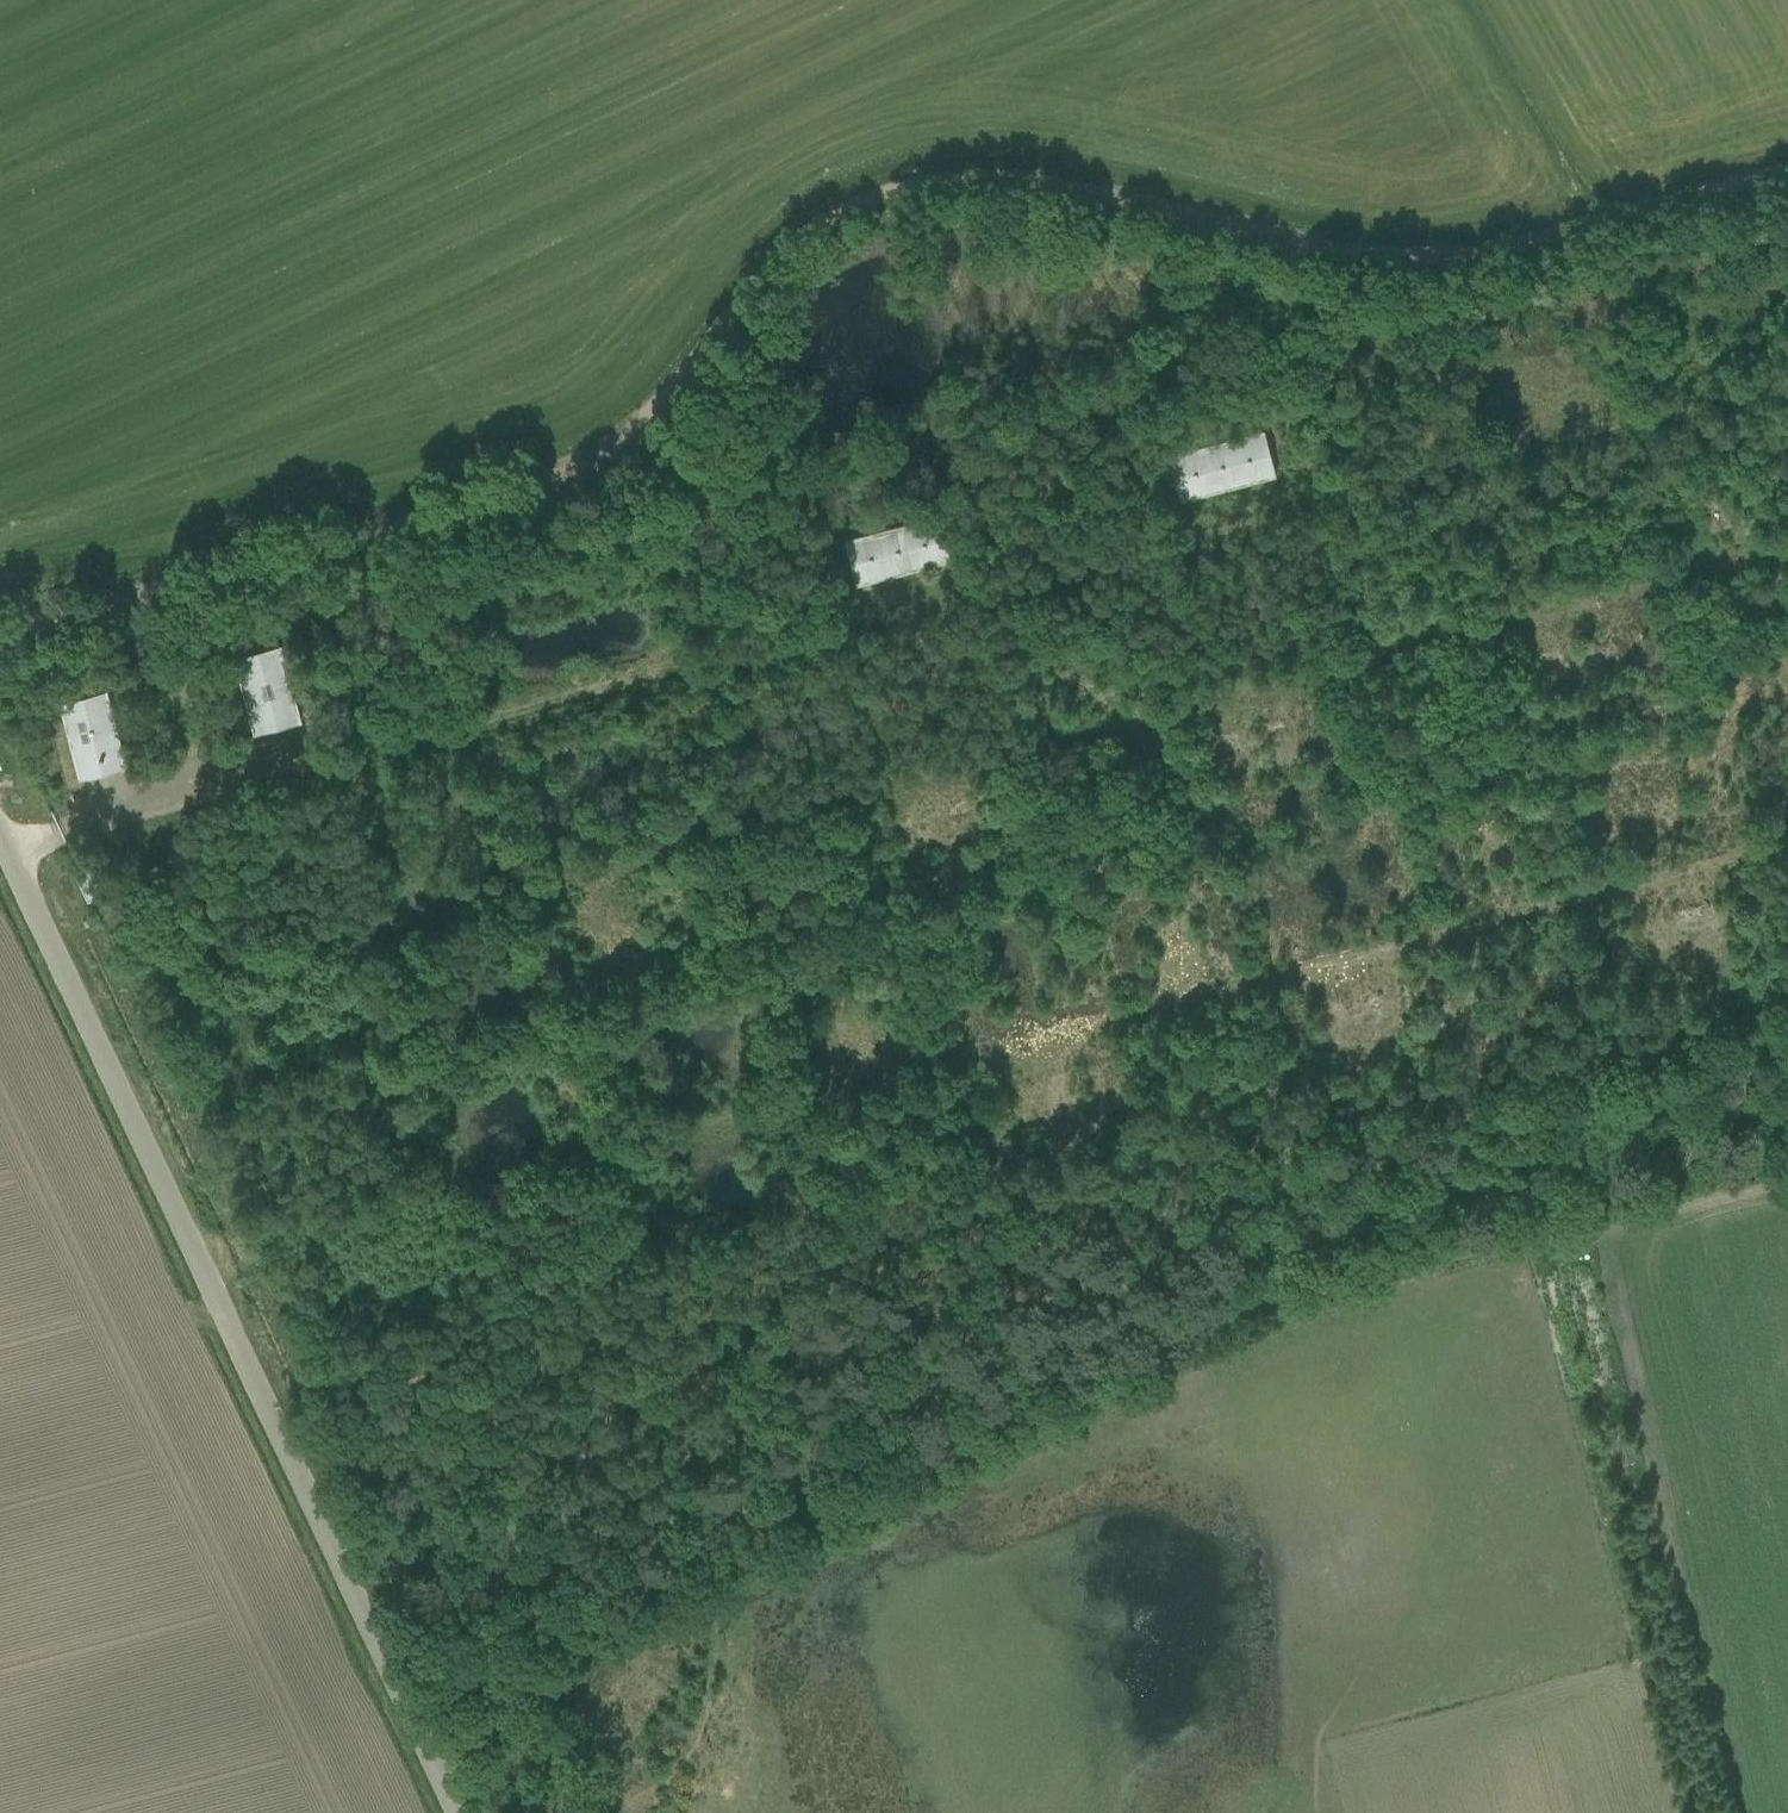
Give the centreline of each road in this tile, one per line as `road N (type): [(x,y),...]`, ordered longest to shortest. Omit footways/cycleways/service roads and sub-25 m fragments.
road 1 (track): [(0,631),(482,510),(575,478),(648,423),(787,244),(845,204),(888,187),(944,176),(1033,176),(1328,249),(1411,259),(1517,244),(1787,172)]
road 2 (unclassified): [(457,1812),(0,836)]

